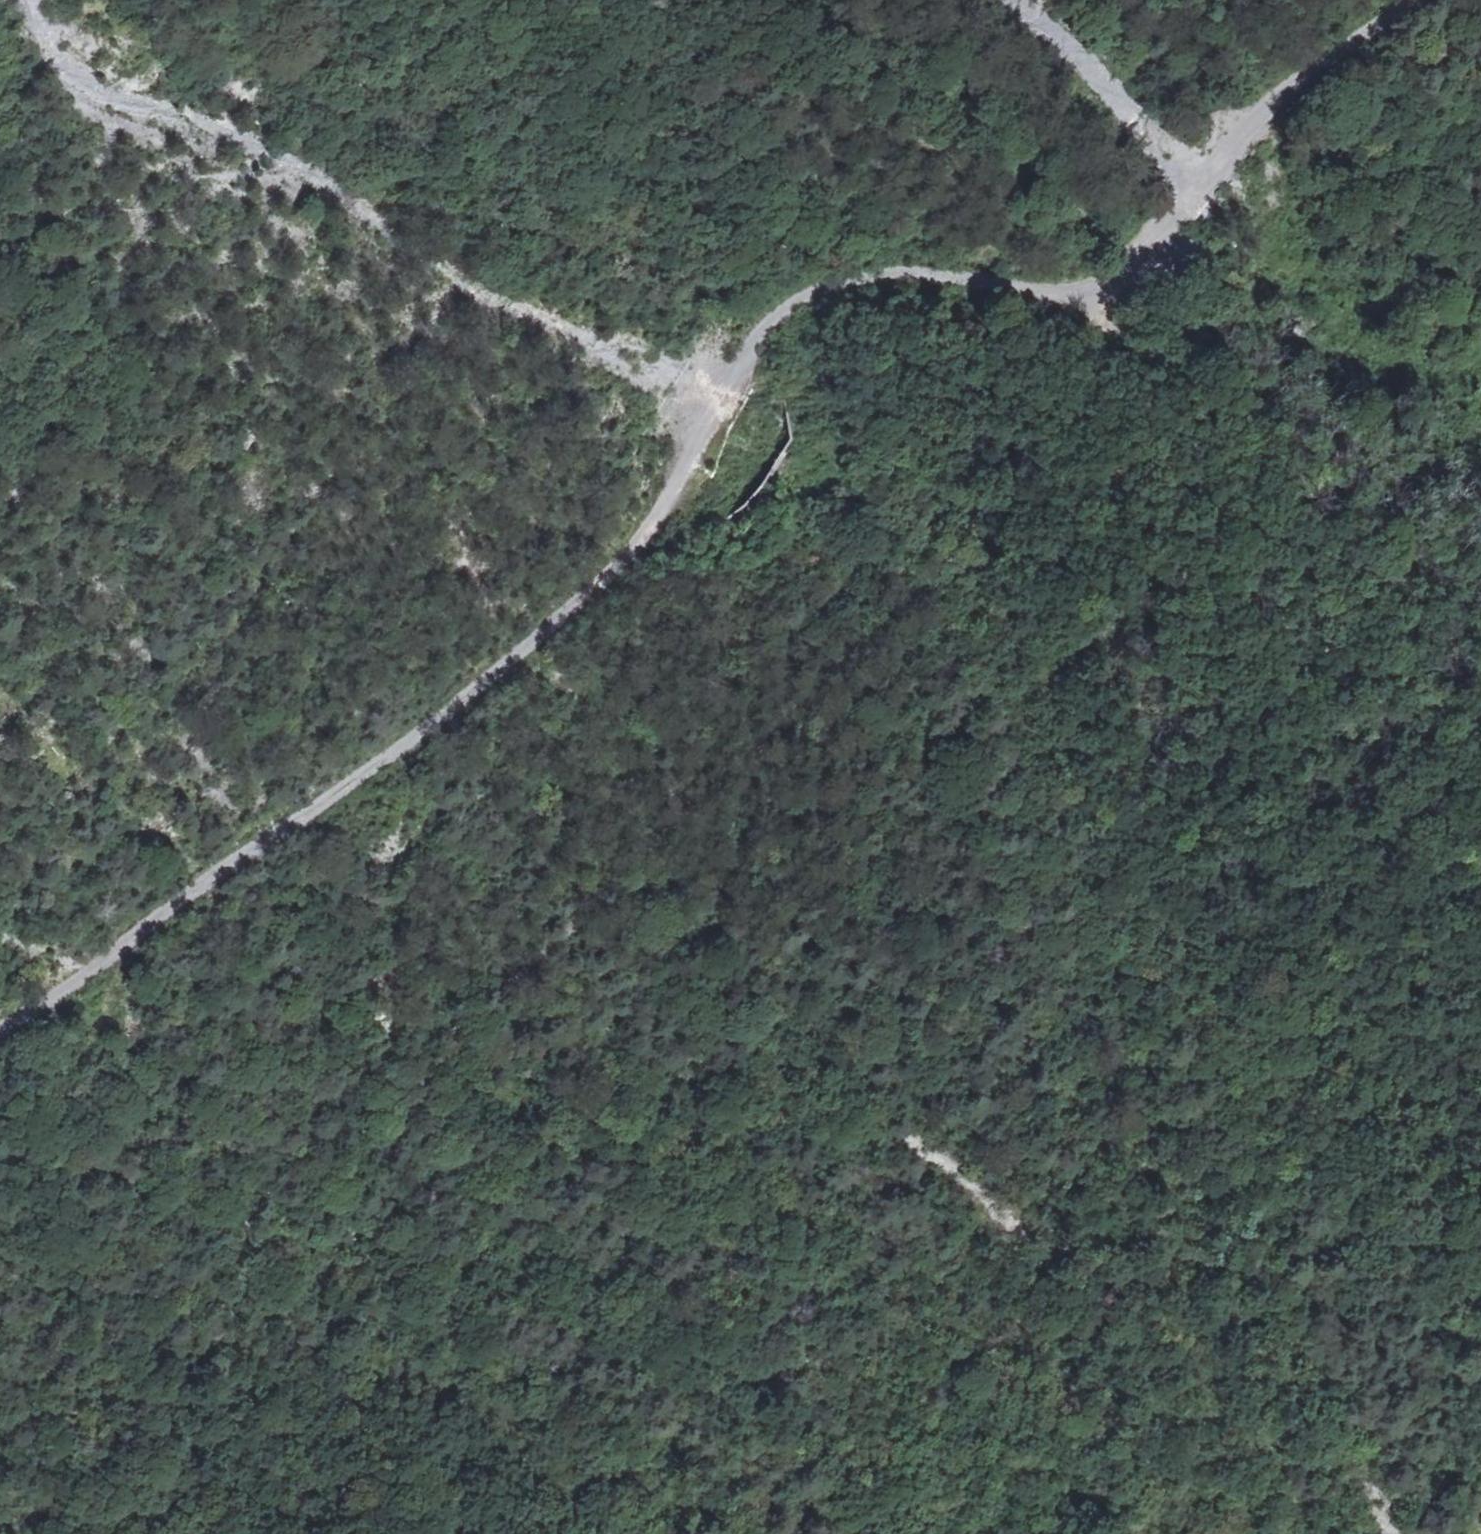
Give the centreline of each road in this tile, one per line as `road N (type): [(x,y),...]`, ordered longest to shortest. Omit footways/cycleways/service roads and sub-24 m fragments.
road 1 (track): [(1092,290),(882,275),(851,280),(789,309),(726,370),(665,507),(594,588),(411,741),(195,890),(107,956),(84,986),(0,1033)]
road 2 (track): [(1408,0),(1265,102),(1128,266),(1092,290)]

